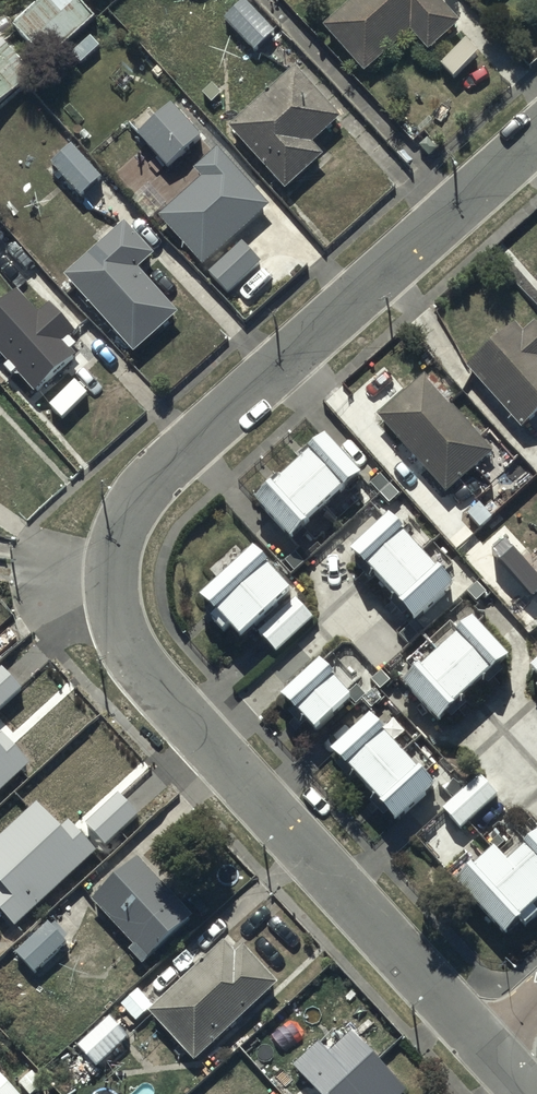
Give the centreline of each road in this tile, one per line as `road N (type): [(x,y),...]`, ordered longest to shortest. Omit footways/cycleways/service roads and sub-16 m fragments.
road 1 (residential): [(486,1056),(148,678),(124,638),(113,561),(123,526),(160,487),(536,136)]

